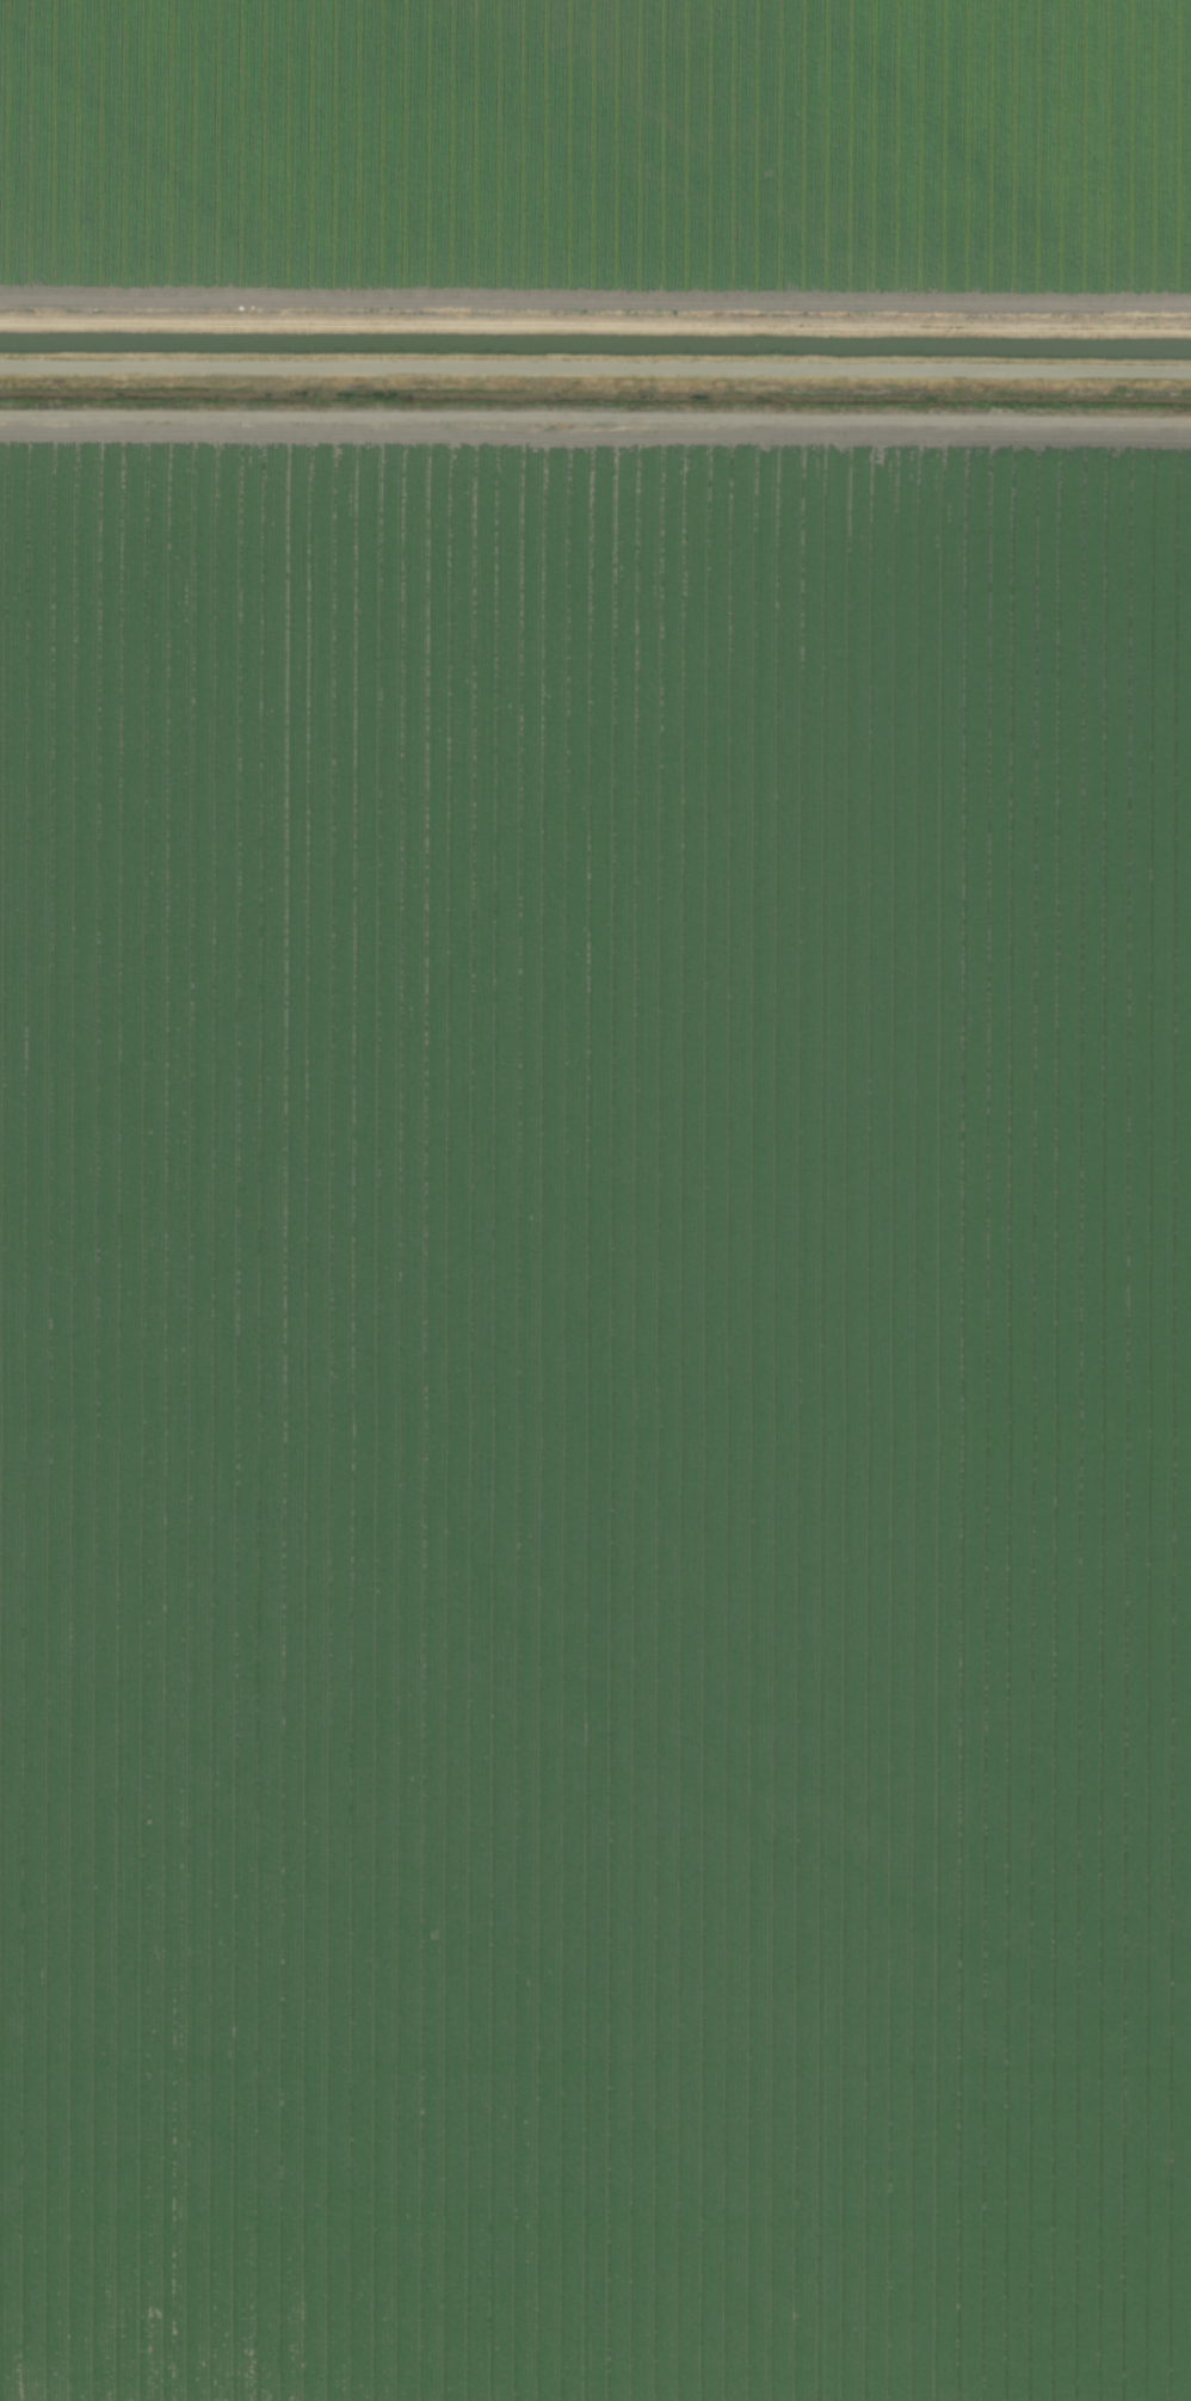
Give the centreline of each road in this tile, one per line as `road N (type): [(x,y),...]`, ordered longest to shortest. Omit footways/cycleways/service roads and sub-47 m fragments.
road 1 (residential): [(1190,391),(0,393)]

